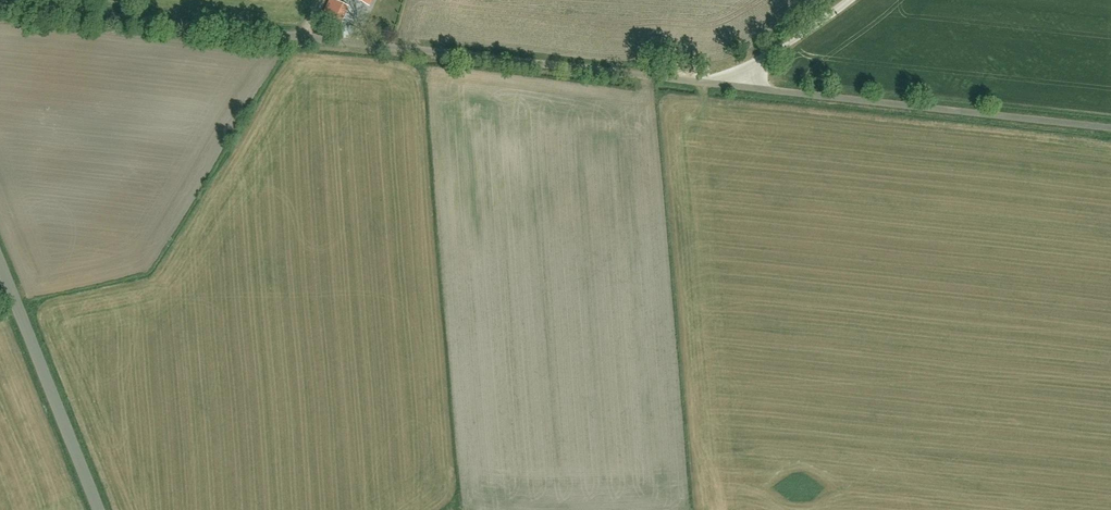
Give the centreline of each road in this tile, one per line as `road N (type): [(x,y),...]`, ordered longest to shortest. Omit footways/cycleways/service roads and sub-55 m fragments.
road 1 (residential): [(0,4),(742,87)]
road 2 (residential): [(742,87),(1110,124)]
road 3 (residential): [(98,509),(0,265)]
road 4 (residential): [(742,87),(848,0)]

